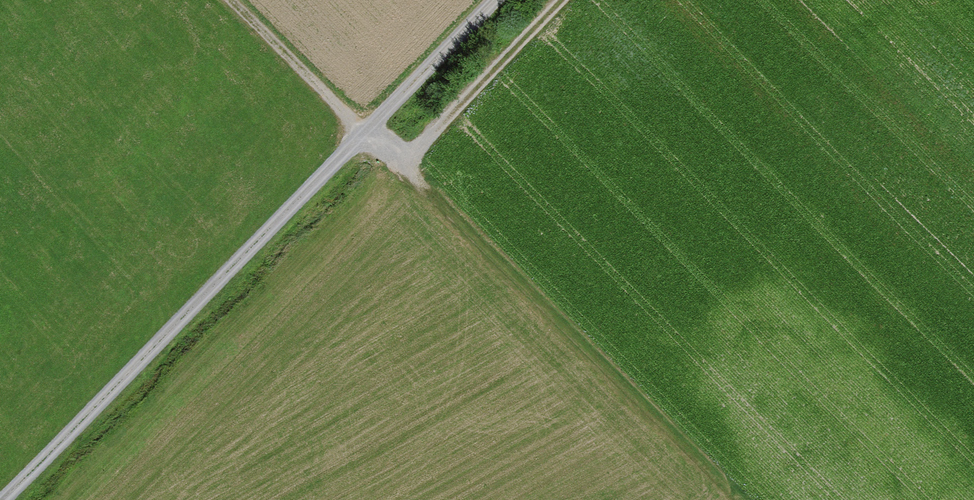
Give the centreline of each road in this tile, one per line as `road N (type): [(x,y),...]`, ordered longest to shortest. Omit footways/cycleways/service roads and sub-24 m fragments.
road 1 (track): [(736,499),(233,0)]
road 2 (track): [(0,497),(491,0)]
road 3 (track): [(564,0),(401,167)]

